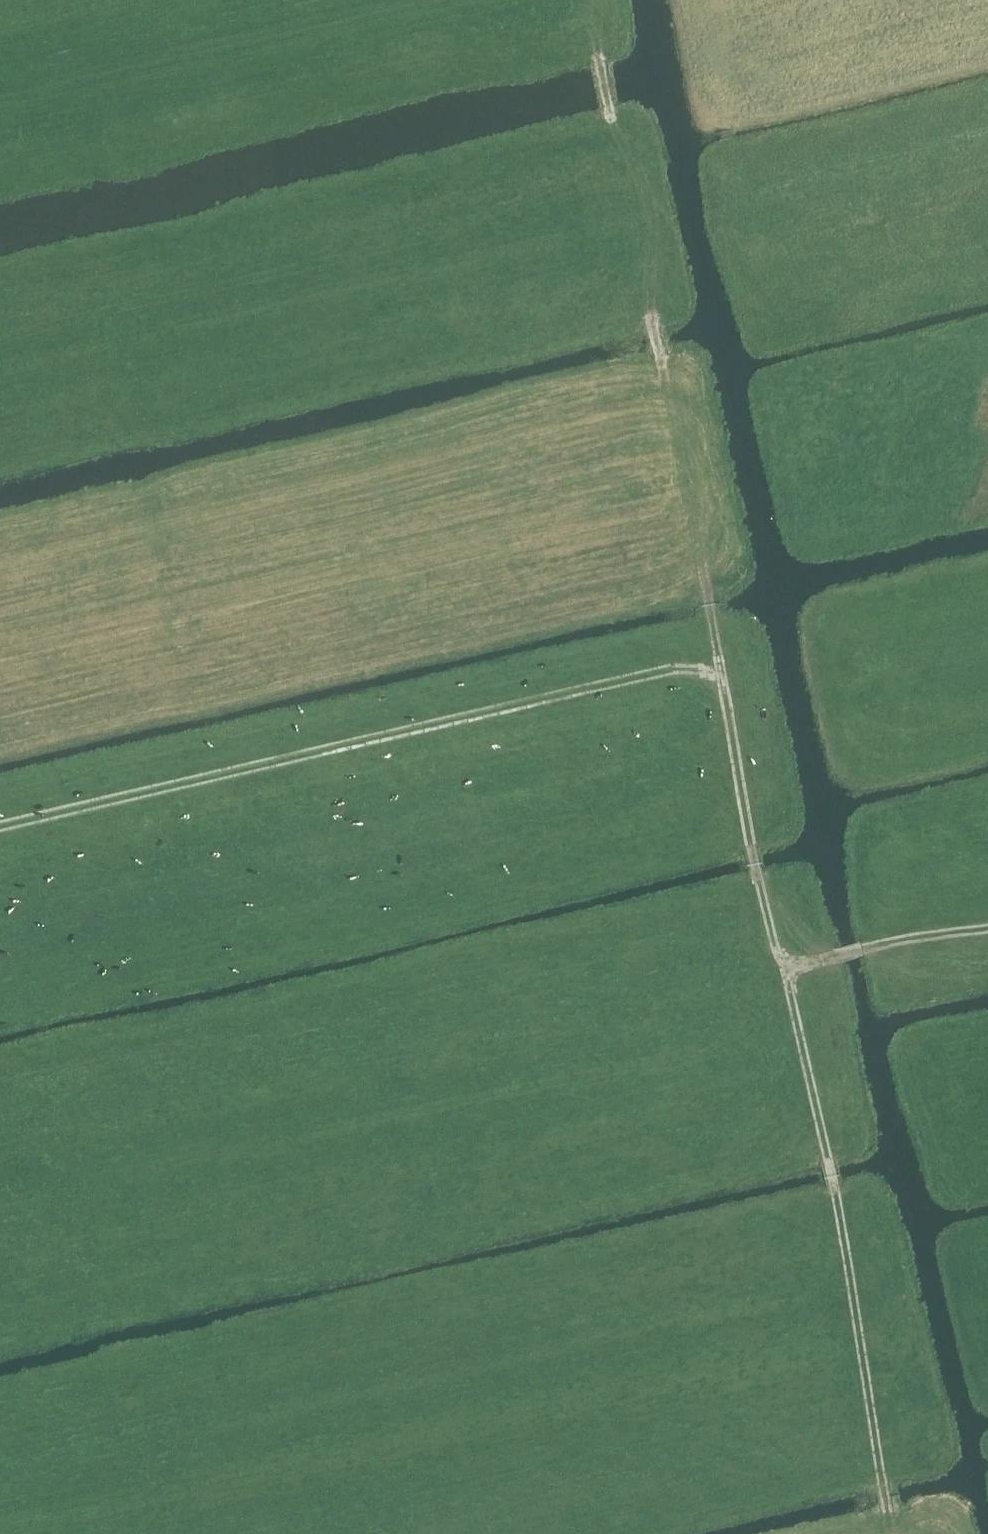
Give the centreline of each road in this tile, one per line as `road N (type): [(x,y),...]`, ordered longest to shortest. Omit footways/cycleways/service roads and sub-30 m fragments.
road 1 (track): [(0,828),(672,672),(721,674)]
road 2 (track): [(710,598),(752,849),(785,968),(987,929)]
road 3 (track): [(893,1530),(836,1189),(785,968)]

